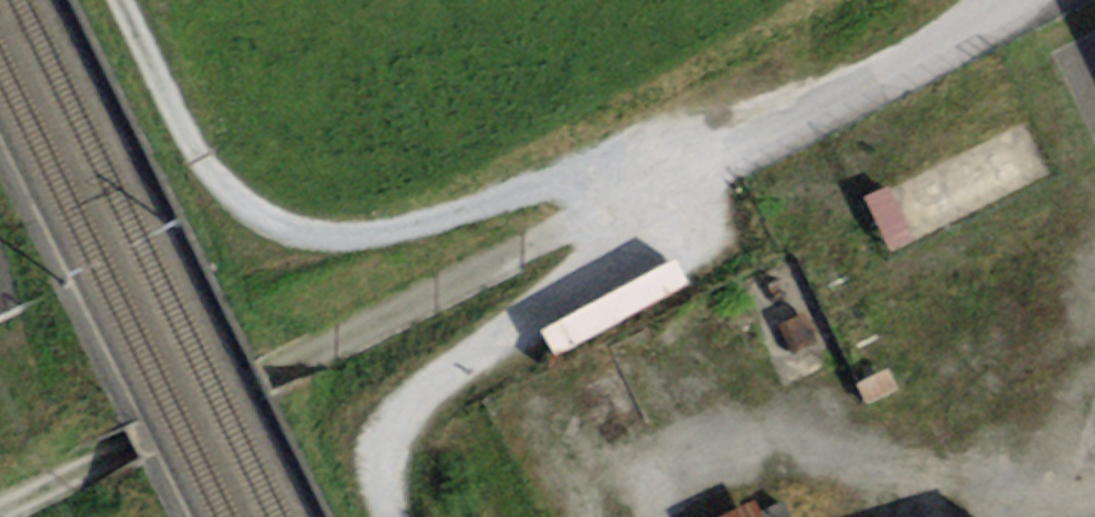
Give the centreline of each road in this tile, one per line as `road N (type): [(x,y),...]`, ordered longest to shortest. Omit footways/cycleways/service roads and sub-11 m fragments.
road 1 (track): [(388,516),(384,455),(395,425),(416,399),(589,277),(638,223),(643,193),(615,175),(359,238),(293,232),(257,214),(189,143),(118,0)]
road 2 (unclassified): [(1002,0),(932,55),(266,375)]
road 3 (track): [(266,375),(0,507)]
road 4 (track): [(0,405),(36,385),(12,308)]

